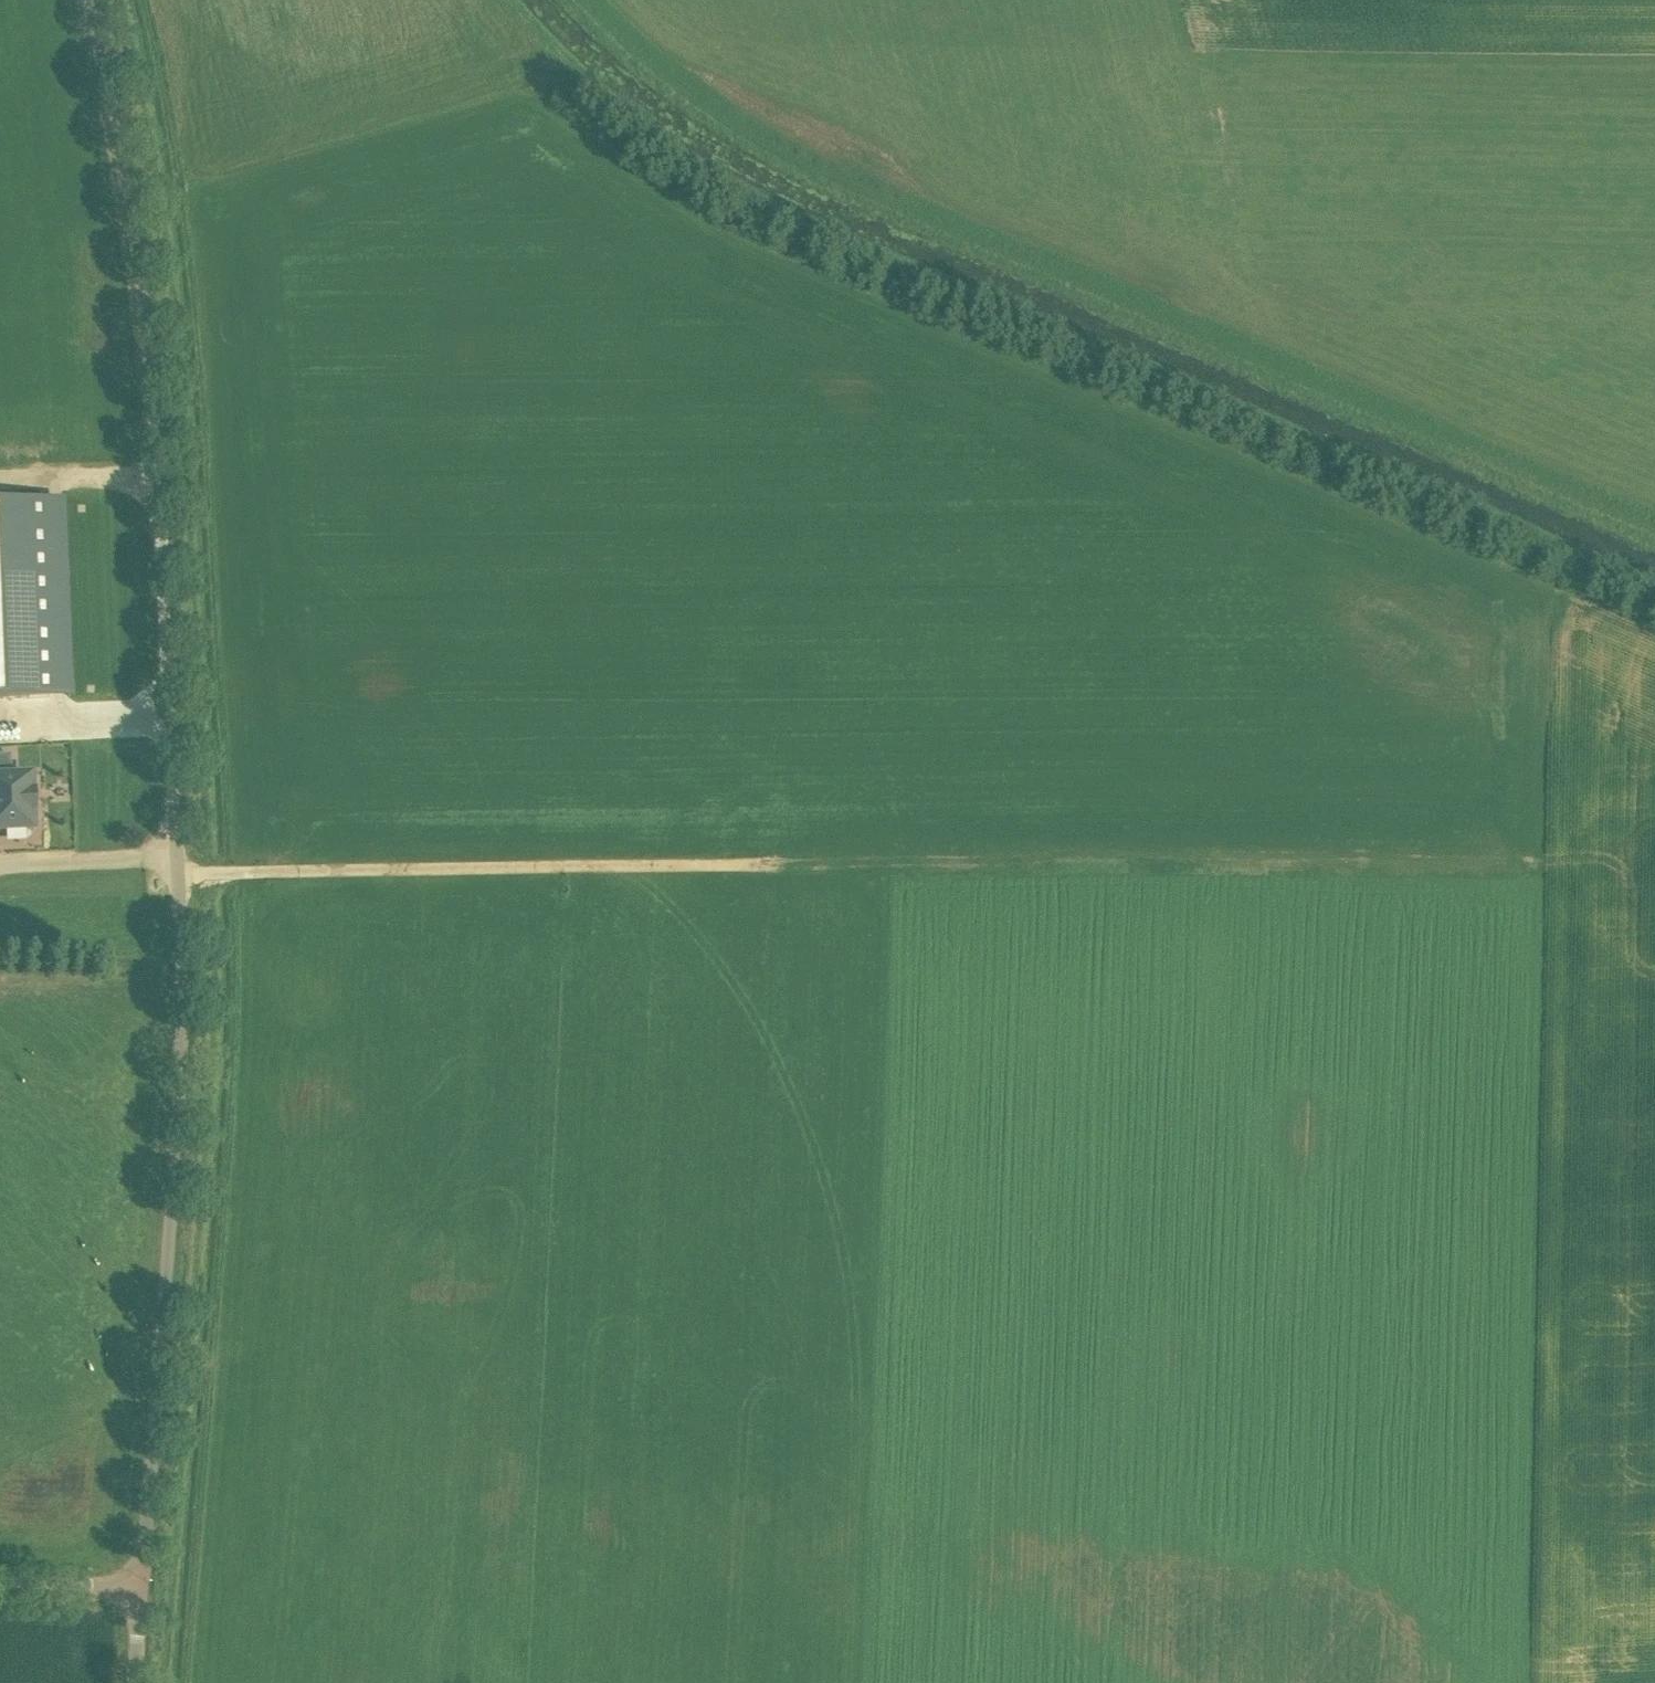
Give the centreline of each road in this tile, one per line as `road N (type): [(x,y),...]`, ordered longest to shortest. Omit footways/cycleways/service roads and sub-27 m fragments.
road 1 (unclassified): [(158,1588),(199,1115),(158,245),(113,0)]
road 2 (unclassified): [(0,1584),(158,1588)]

